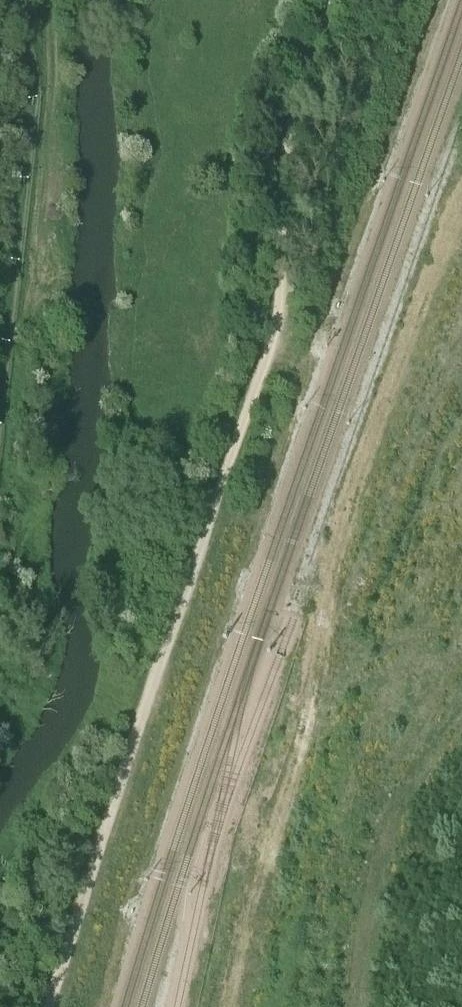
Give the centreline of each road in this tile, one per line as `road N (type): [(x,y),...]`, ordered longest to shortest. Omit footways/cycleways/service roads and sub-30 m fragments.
road 1 (track): [(58,1006),(143,710),(281,320),(292,139),(339,0)]
road 2 (track): [(461,398),(306,749),(214,1006)]

